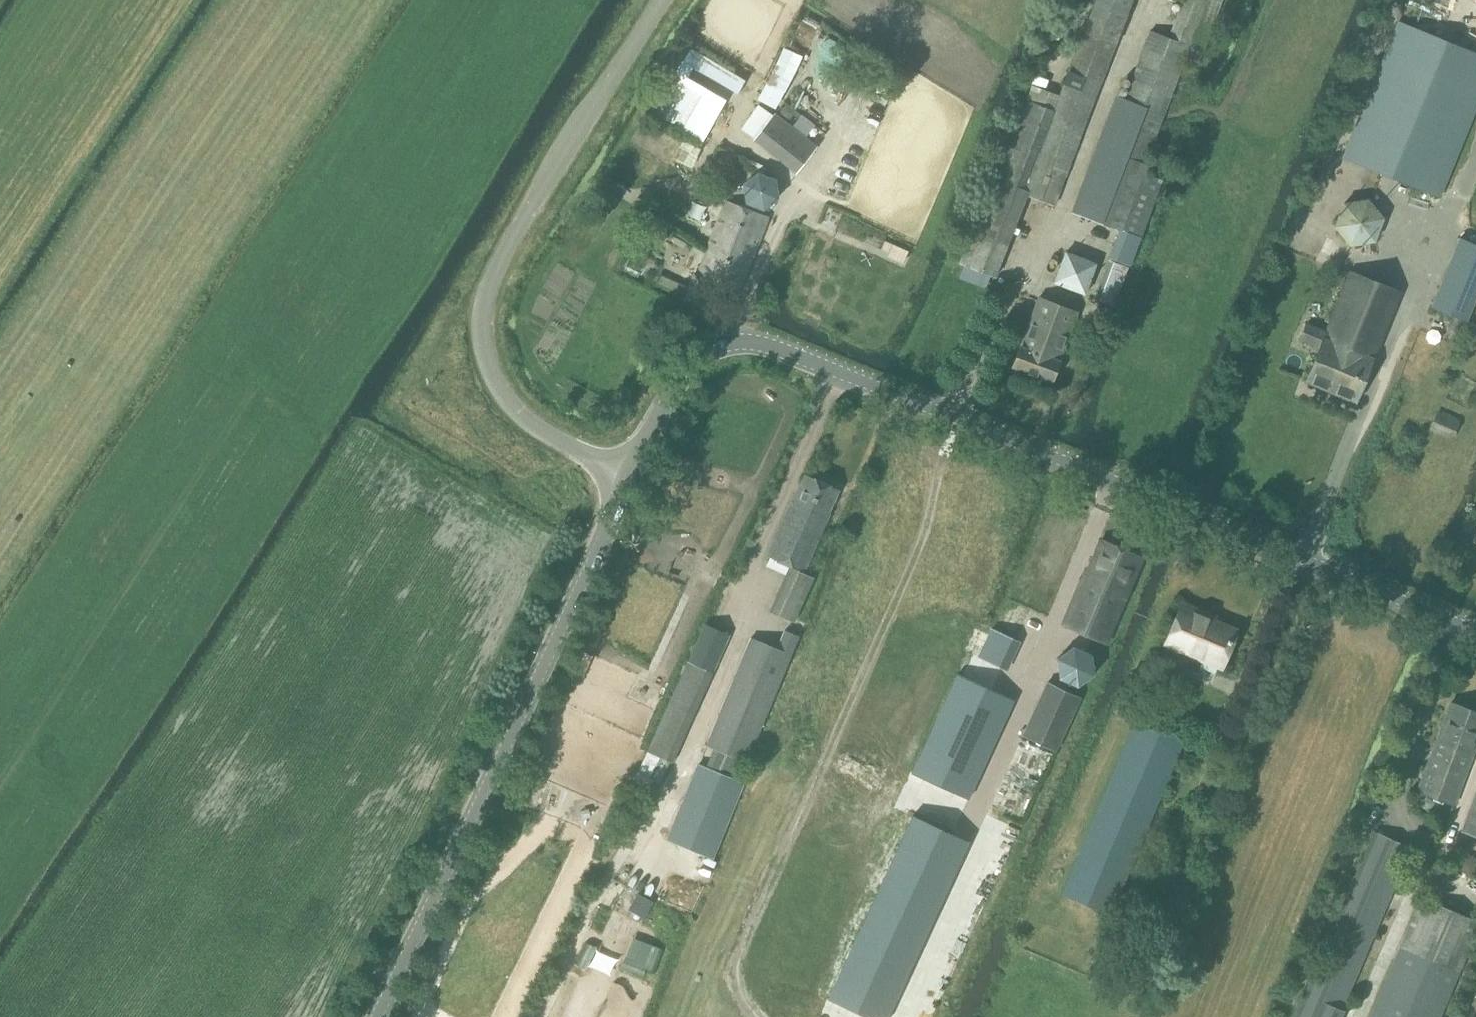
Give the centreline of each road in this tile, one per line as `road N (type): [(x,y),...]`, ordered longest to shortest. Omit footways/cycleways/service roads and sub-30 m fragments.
road 1 (tertiary): [(1475,630),(881,387),(751,343),(700,357),(673,387),(629,481)]
road 2 (unclassified): [(629,481),(552,436),(504,396),(486,357),(483,306),(498,264),(661,0)]
road 3 (tertiary): [(629,481),(384,1016)]
road 4 (track): [(1305,560),(1475,151)]

